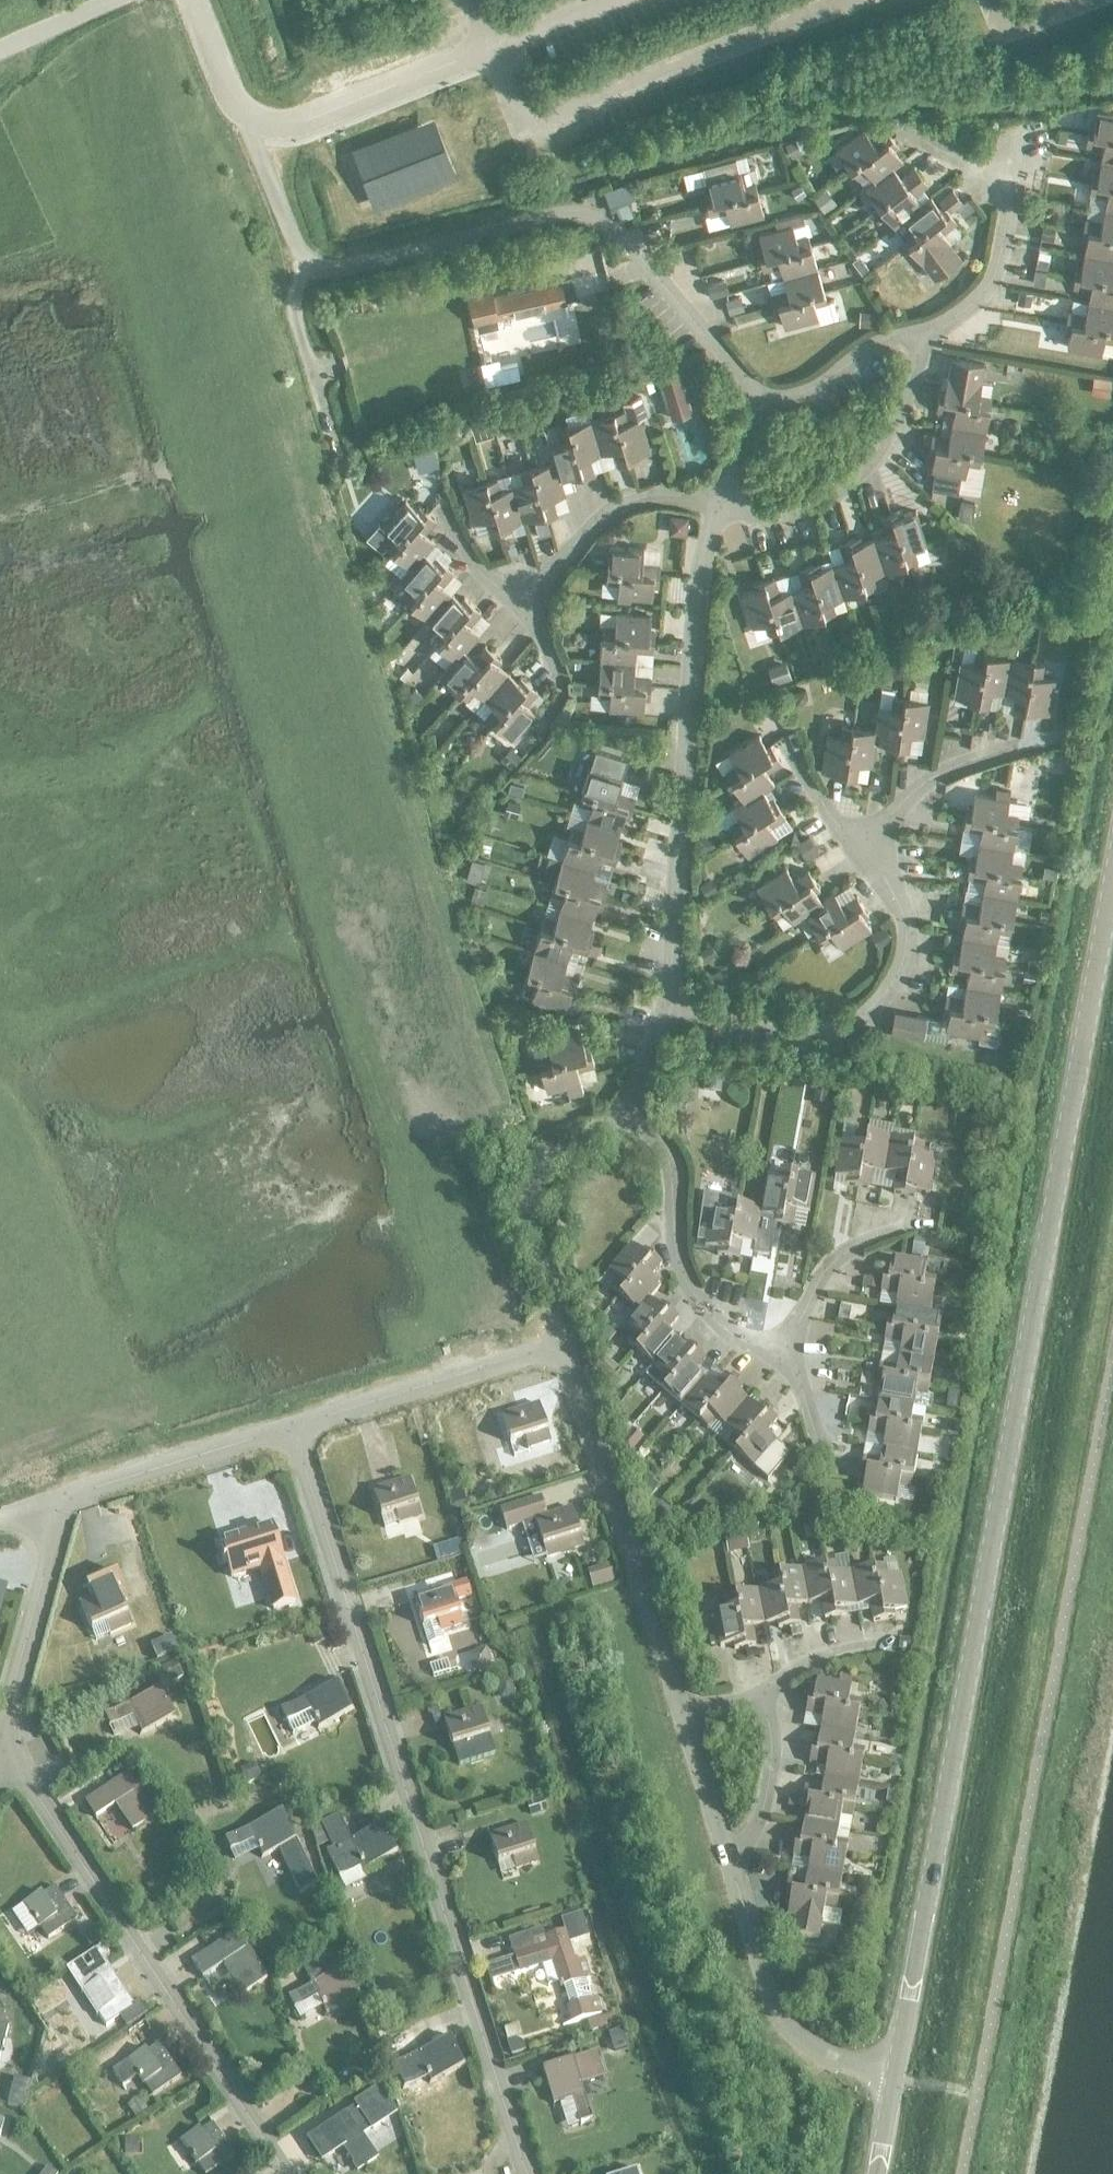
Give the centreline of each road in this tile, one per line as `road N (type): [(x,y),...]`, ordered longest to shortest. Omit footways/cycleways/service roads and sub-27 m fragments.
road 1 (tertiary): [(896,2073),(1112,880)]
road 2 (residential): [(761,400),(618,231),(597,218),(558,215),(334,268),(308,262),(253,143)]
road 3 (residential): [(664,1006),(695,601),(720,504)]
road 4 (residential): [(664,1006),(797,1025),(858,1017),(892,983),(906,939),(870,842)]
road 5 (residential): [(682,1713),(567,1342)]
road 6 (residential): [(927,337),(989,285),(1008,178),(925,145),(895,123)]
road 7 (residential): [(784,1360),(721,1324),(684,1271),(676,1168),(658,1134),(631,1118)]
road 8 (residential): [(720,504),(782,516),(832,496),(878,447),(927,337)]
road 9 (residential): [(896,2073),(830,2058),(782,2020),(730,1866)]
road 10 (residential): [(293,1428),(567,1342)]
road 11 (residential): [(567,1342),(531,1215),(530,1186),(552,1155),(631,1118)]
road 12 (residential): [(253,143),(491,50)]
road 13 (residential): [(538,605),(557,565),(606,513),(655,498),(720,504)]
road 14 (residential): [(870,842),(912,793),(943,774),(1060,741)]
road 15 (residential): [(761,400),(812,389),(879,343),(927,337)]
road 16 (residential): [(784,1360),(822,1284),(847,1256),(900,1230)]
road 17 (residential): [(730,1866),(757,1834),(773,1777),(769,1700)]
road 18 (residential): [(730,1866),(682,1713)]
road 19 (residential): [(253,143),(192,0)]
road 20 (residential): [(769,1700),(787,1675),(833,1654),(895,1641)]
road 21 (residential): [(538,605),(500,589),(450,515)]
road 22 (residential): [(870,842),(835,822),(792,748)]
road 23 (residential): [(0,52),(110,0)]

